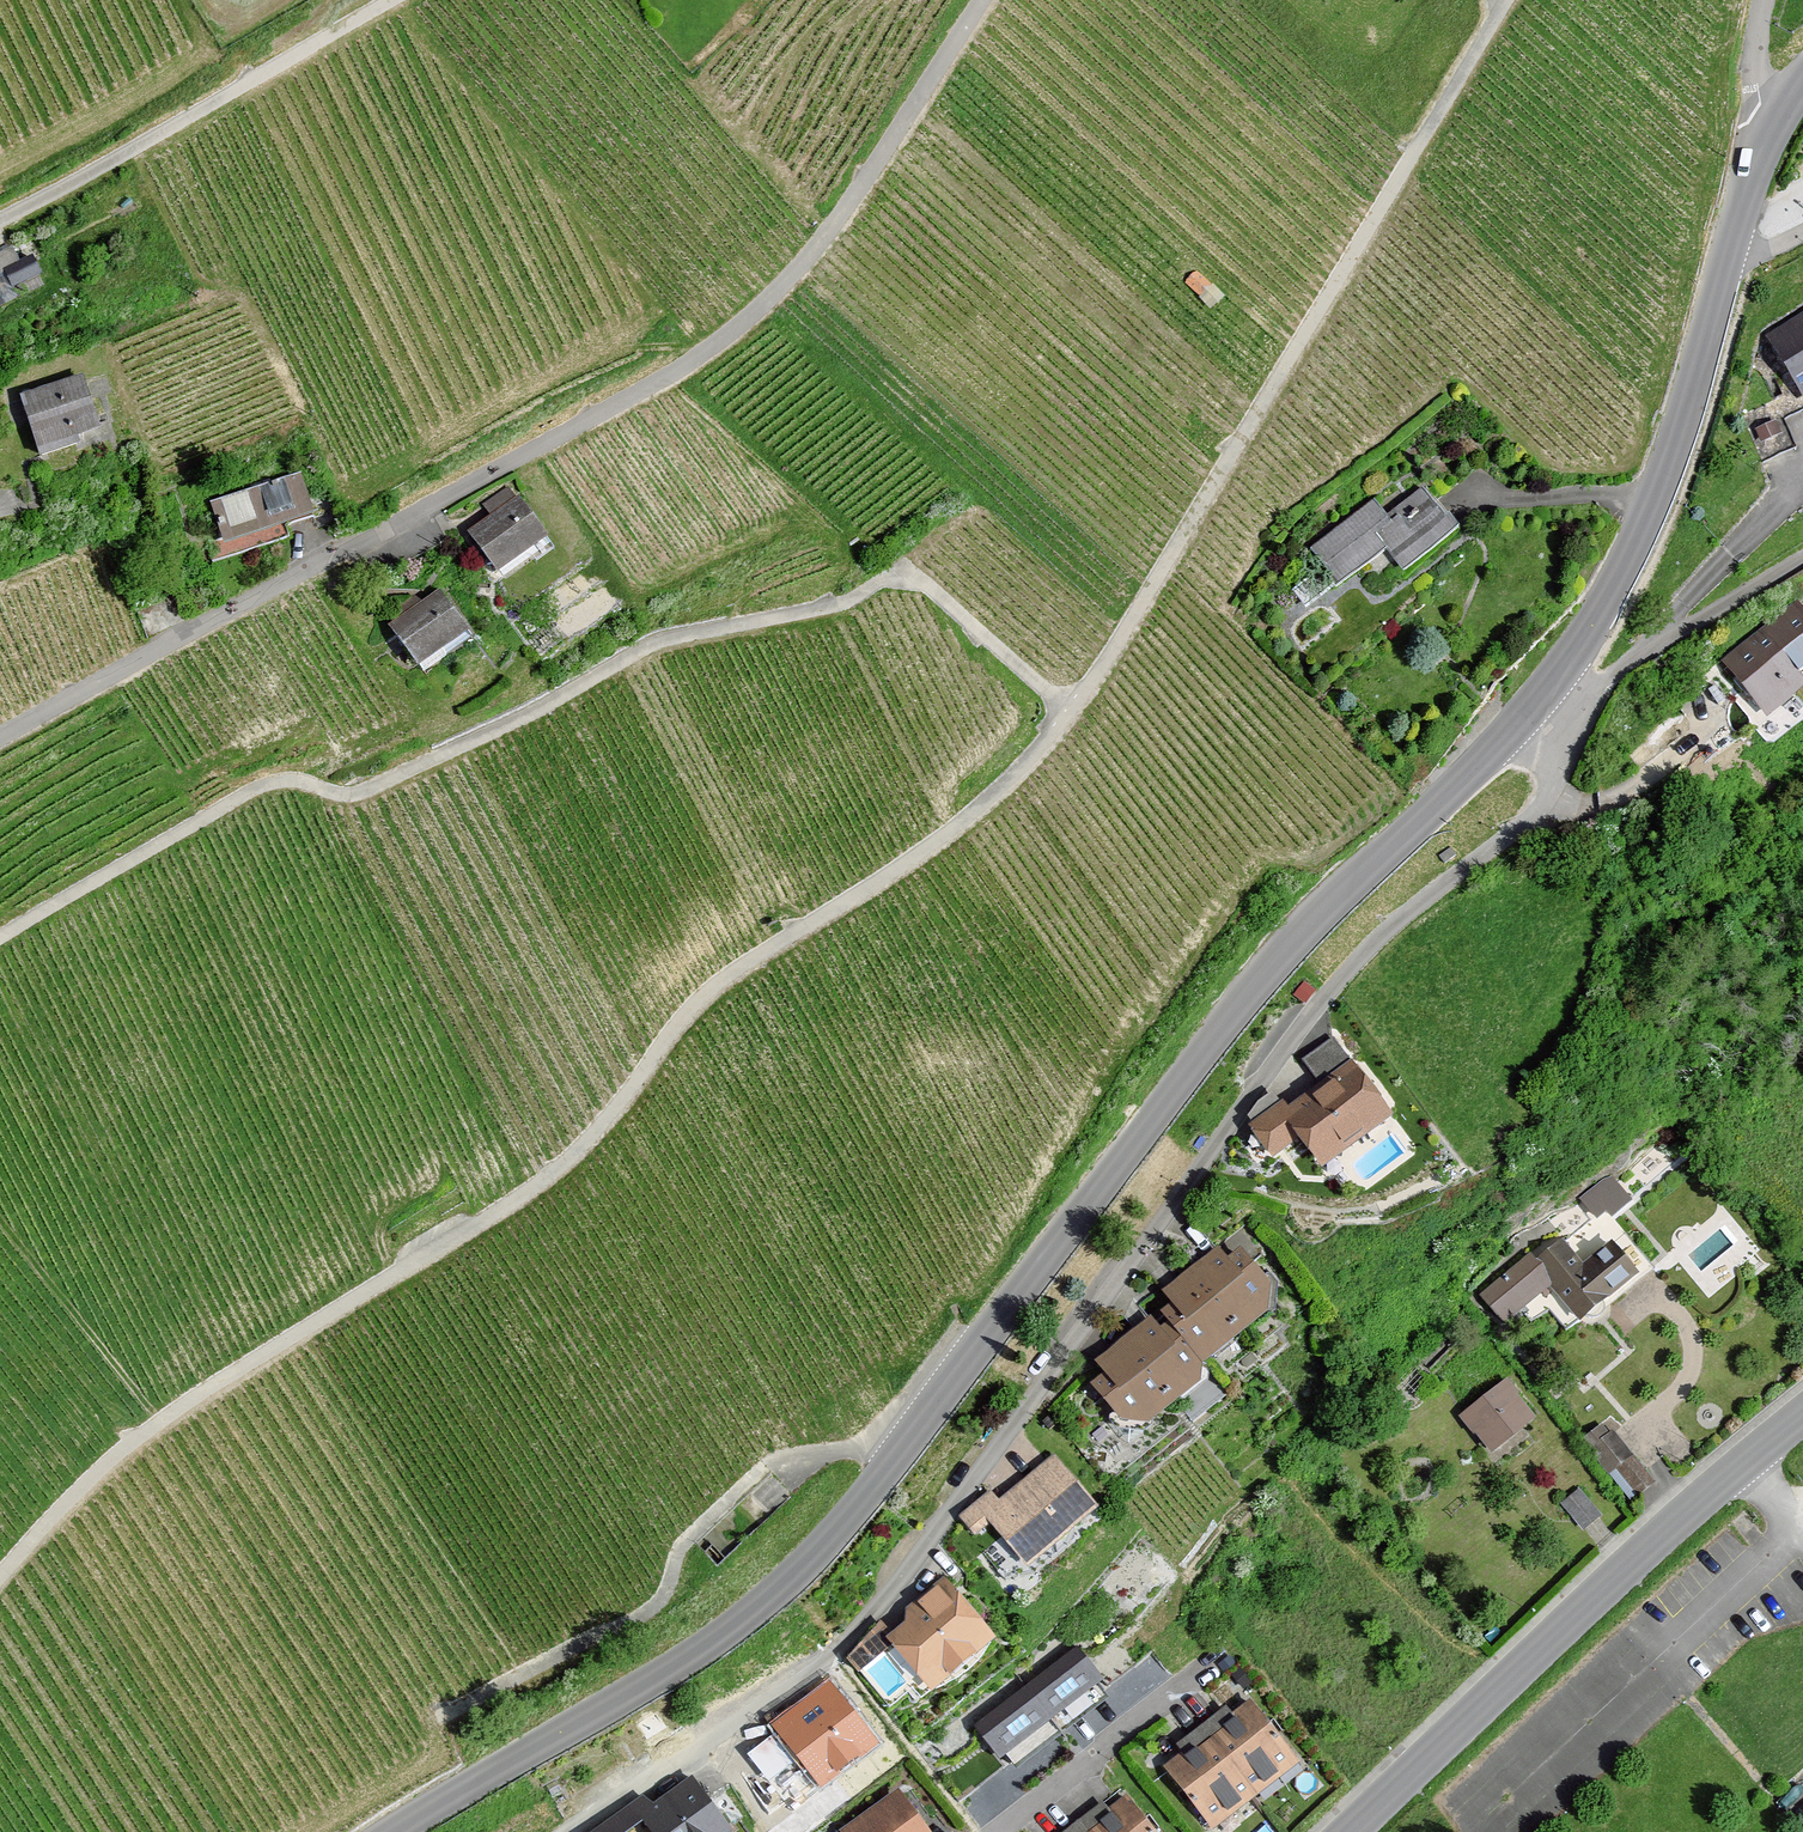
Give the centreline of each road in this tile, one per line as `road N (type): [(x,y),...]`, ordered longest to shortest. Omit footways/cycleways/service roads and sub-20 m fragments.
road 1 (track): [(0,1579),(121,1450),(564,1161),(694,1001),(981,808),(1074,714),(1505,0)]
road 2 (tertiary): [(1532,702),(1248,992),(815,1555),(716,1641),(394,1831)]
road 3 (residential): [(0,739),(666,380),(758,314),(843,216),(983,0)]
road 4 (track): [(0,937),(256,787),(280,780),(358,795),(540,710),(660,642),(844,603),(881,579),(929,584),(1074,714)]
road 5 (residential): [(1532,702),(1549,758),(1540,805),(1388,929),(1316,1006),(1066,1335),(845,1647)]
road 6 (tertiary): [(1348,1831),(1802,1412)]
road 7 (tertiary): [(1725,256),(1639,532),(1586,633),(1532,702)]
road 8 (residential): [(0,218),(161,136),(392,0)]
road 9 (residential): [(1532,702),(1604,679),(1802,555)]
road 10 (residential): [(1209,1665),(1000,1831)]
road 11 (tertiary): [(1772,126),(1725,256)]
road 12 (residential): [(1761,0),(1751,65),(1772,126)]

